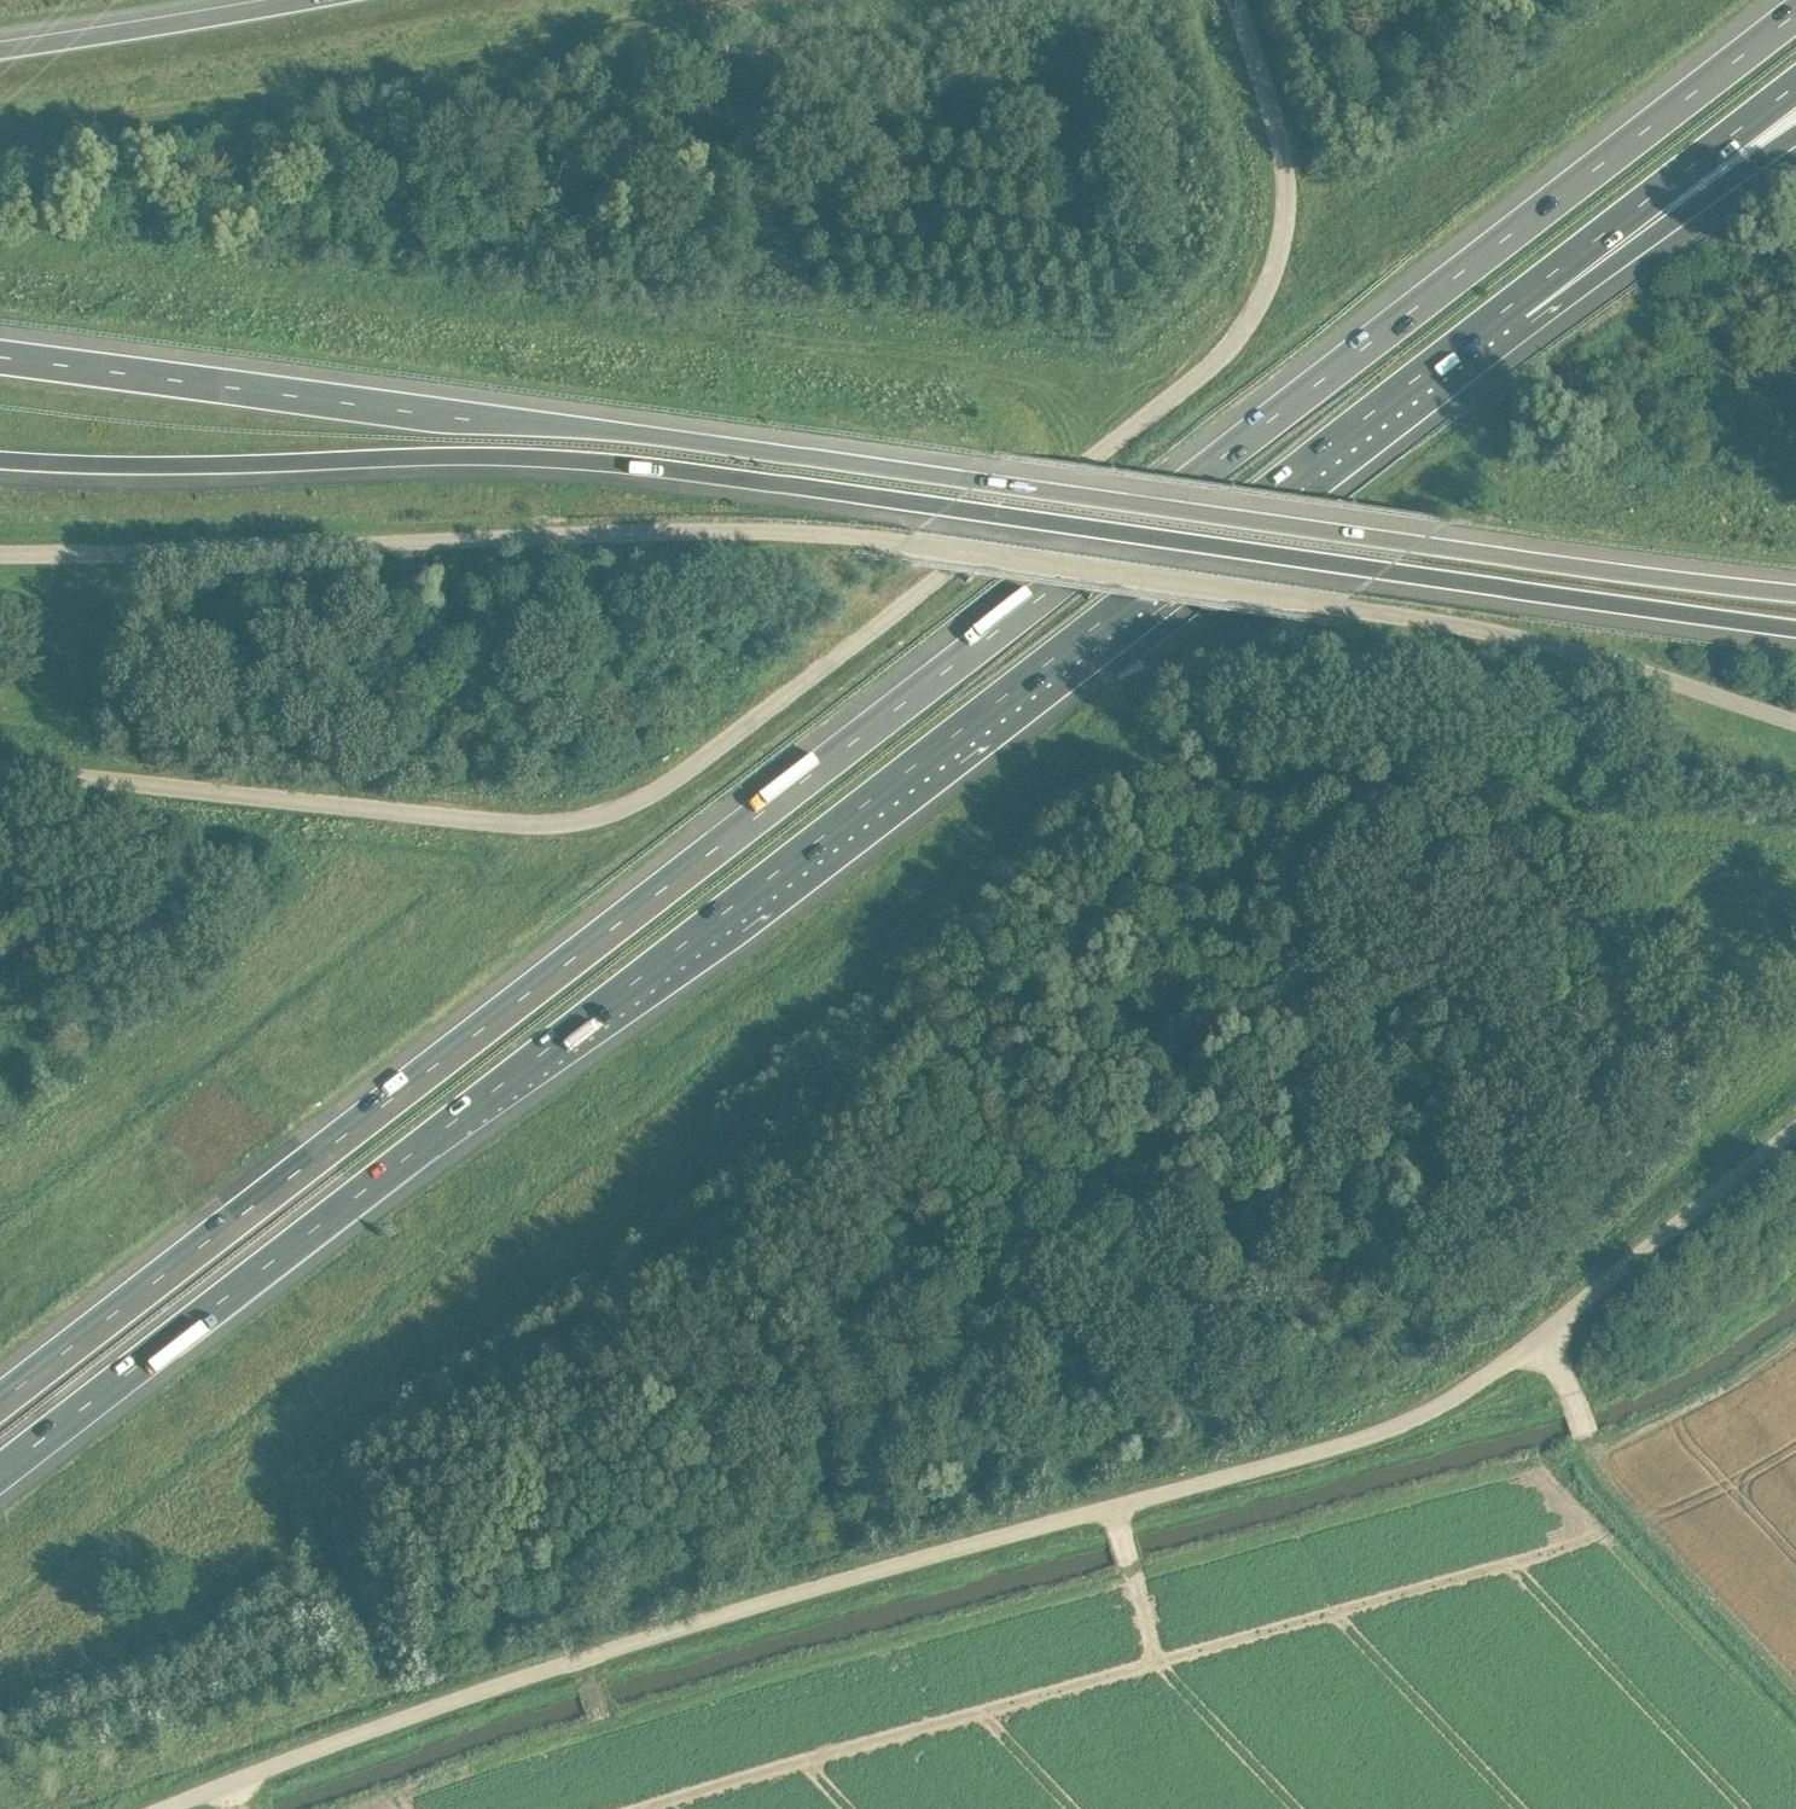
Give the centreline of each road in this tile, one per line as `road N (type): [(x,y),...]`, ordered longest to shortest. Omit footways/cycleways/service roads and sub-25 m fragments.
road 1 (motorway): [(1795,13),(0,1403)]
road 2 (motorway): [(0,1473),(1509,308)]
road 3 (motorway): [(1795,589),(1411,546),(604,429),(0,357)]
road 4 (motorway): [(0,461),(588,459),(1795,629)]
road 5 (unclassified): [(150,1808),(477,1688),(1122,1502),(1414,1403),(1512,1340),(1795,1120)]
road 6 (unclassified): [(0,769),(507,825),(601,817),(636,803),(1200,376),(1241,330),(1263,293),(1284,222),(1281,149),(1230,0)]
road 7 (unclassified): [(1795,721),(1521,639),(894,546)]
road 8 (unclassified): [(0,551),(734,530),(894,546)]
road 9 (motorway): [(1509,308),(1795,86)]
road 10 (motorway): [(1509,308),(1663,224),(1795,135)]
road 11 (motorway): [(304,0),(0,50)]

